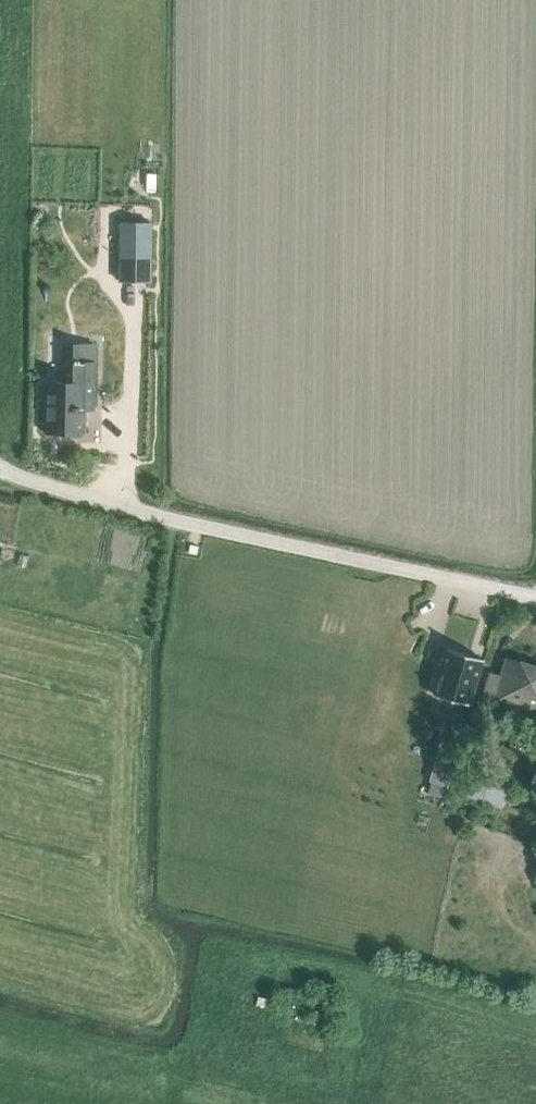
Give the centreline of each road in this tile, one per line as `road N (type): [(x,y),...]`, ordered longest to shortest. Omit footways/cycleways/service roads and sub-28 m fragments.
road 1 (unclassified): [(535,594),(278,548),(0,472)]

